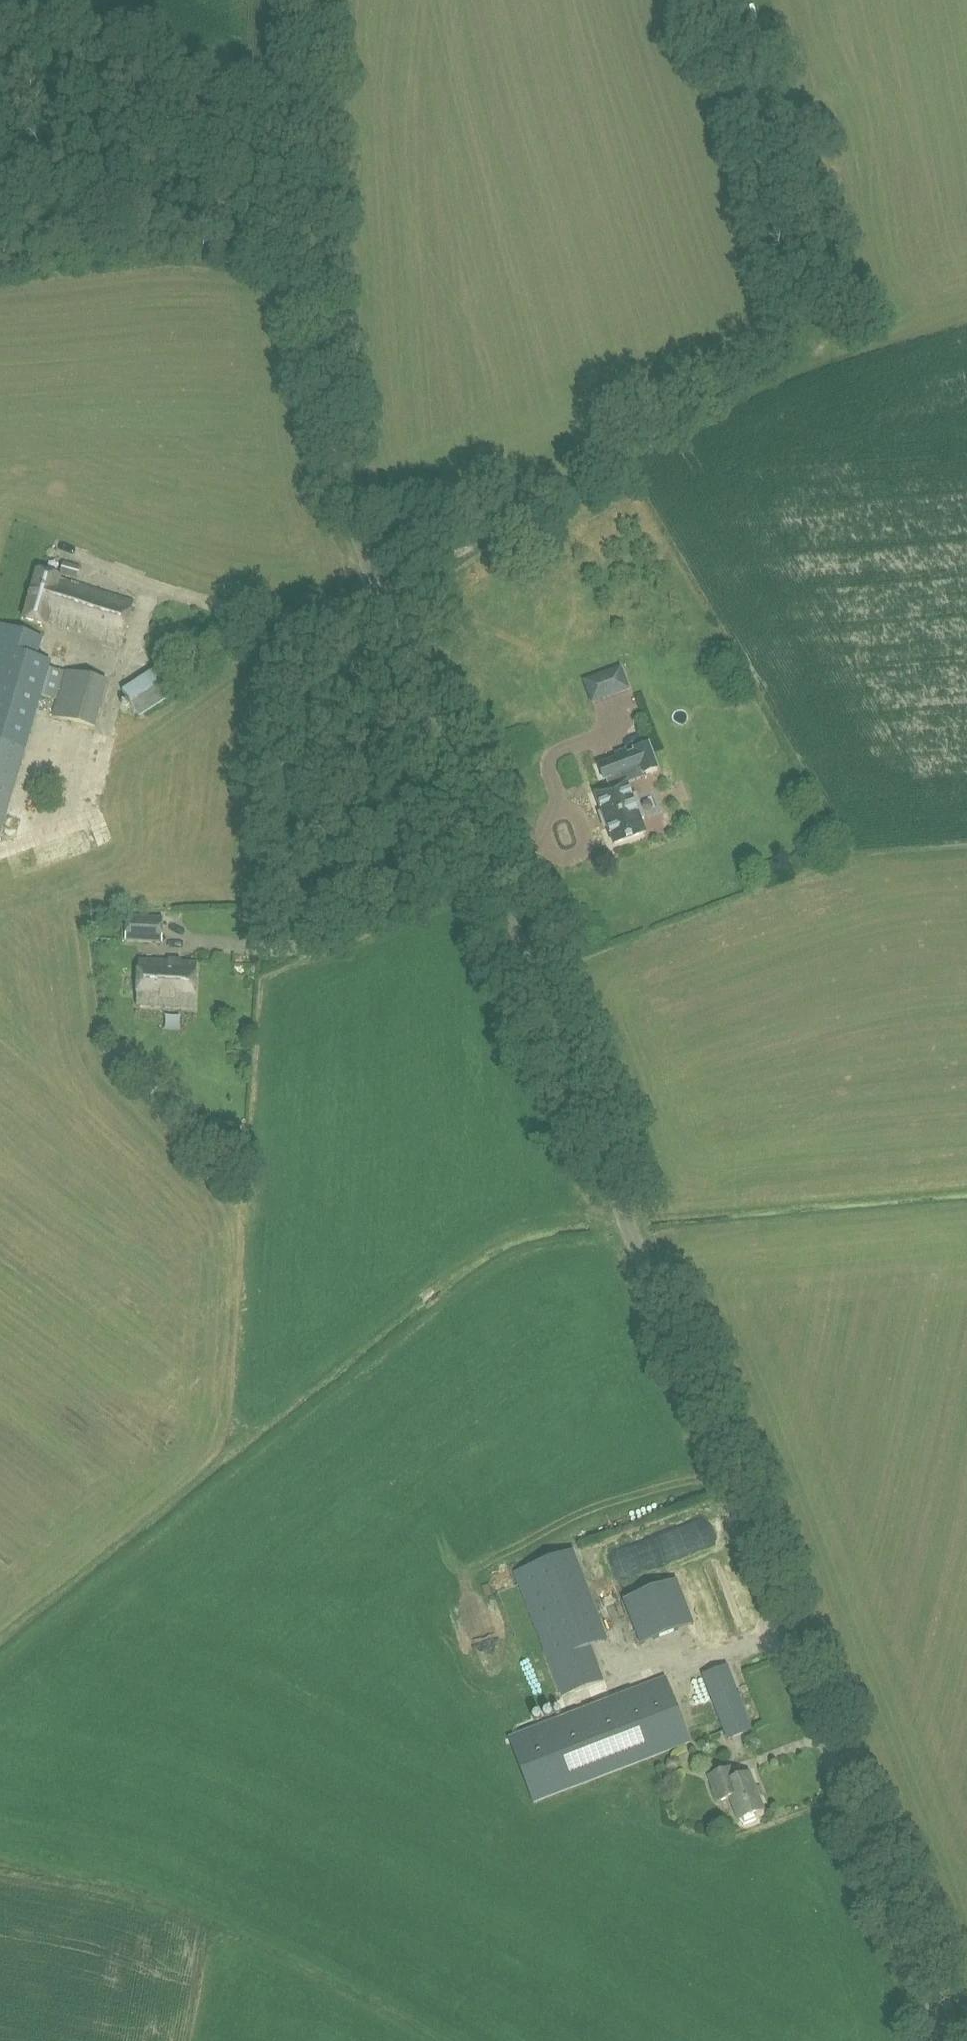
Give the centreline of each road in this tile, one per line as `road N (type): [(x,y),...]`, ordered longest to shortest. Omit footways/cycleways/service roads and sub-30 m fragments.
road 1 (unclassified): [(939,2040),(376,584),(328,381),(315,252),(320,0)]

